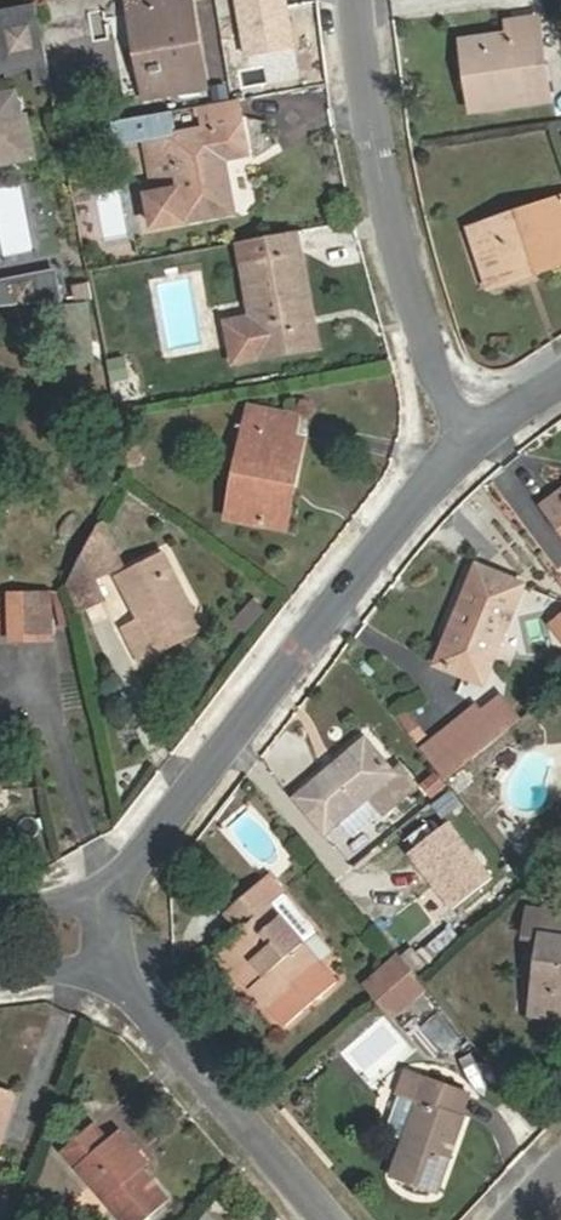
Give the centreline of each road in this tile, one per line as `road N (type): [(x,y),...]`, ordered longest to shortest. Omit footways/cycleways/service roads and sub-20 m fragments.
road 1 (residential): [(119,892),(469,440)]
road 2 (residential): [(469,440),(390,184),(371,0)]
road 3 (residential): [(338,1219),(117,966)]
road 4 (residential): [(119,892),(0,908)]

